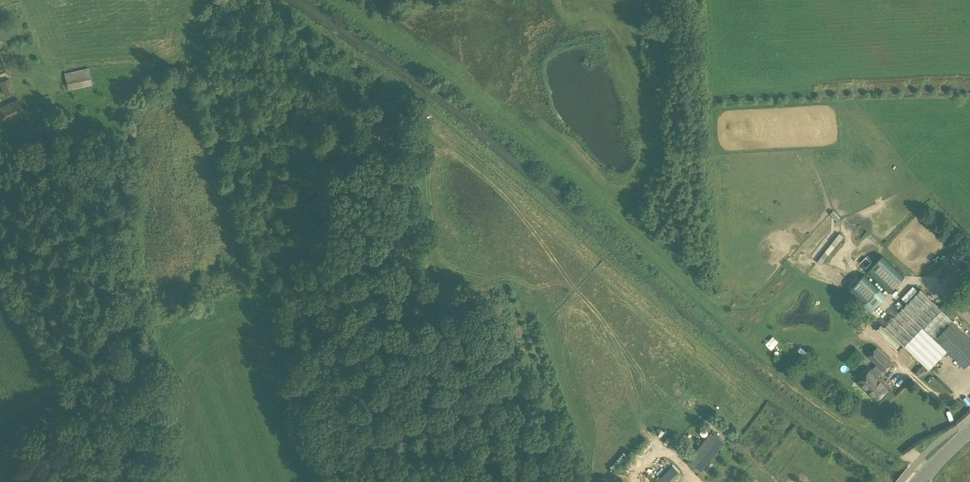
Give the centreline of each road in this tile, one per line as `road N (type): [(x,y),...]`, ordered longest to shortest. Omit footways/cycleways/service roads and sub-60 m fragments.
road 1 (track): [(334,0),(453,80),(807,396),(940,481)]

